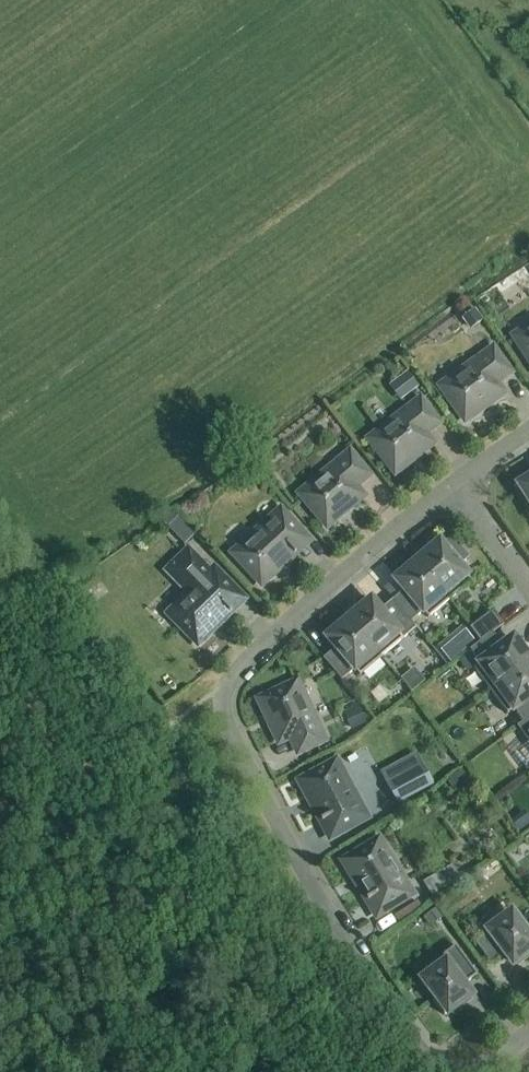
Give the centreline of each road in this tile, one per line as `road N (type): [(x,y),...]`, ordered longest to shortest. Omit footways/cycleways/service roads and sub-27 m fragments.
road 1 (residential): [(450,1071),(434,1060),(339,921),(229,724),(227,701),(234,675),(456,489)]
road 2 (residential): [(528,588),(456,489)]

